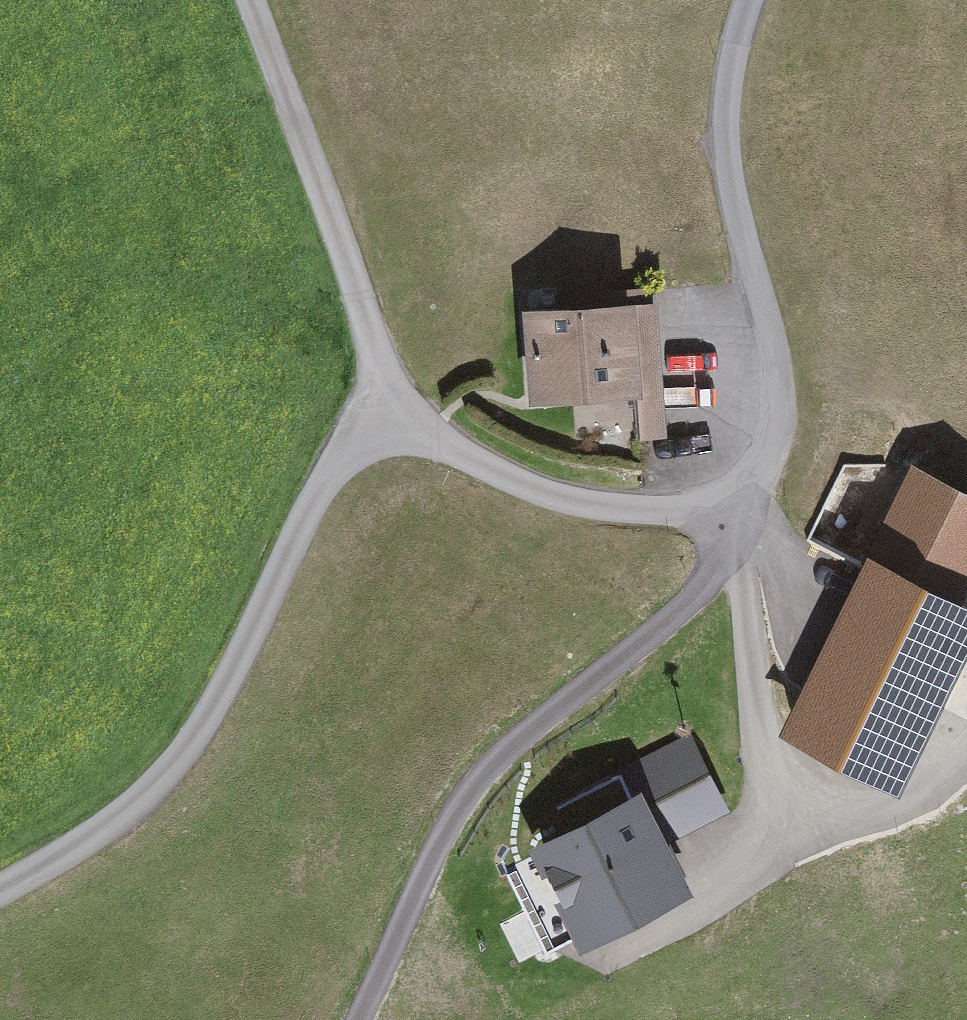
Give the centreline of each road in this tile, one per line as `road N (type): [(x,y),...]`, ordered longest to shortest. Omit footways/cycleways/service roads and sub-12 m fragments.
road 1 (unclassified): [(744,0),(724,84),(721,163),(772,392),(762,455),(738,487),(702,510),(630,515),(553,503),(464,462),(387,403),(320,480),(199,724),(129,810),(0,888)]
road 2 (track): [(352,1019),(450,810),(541,716),(690,601),(731,544),(738,487)]
road 3 (track): [(387,403),(241,0)]

